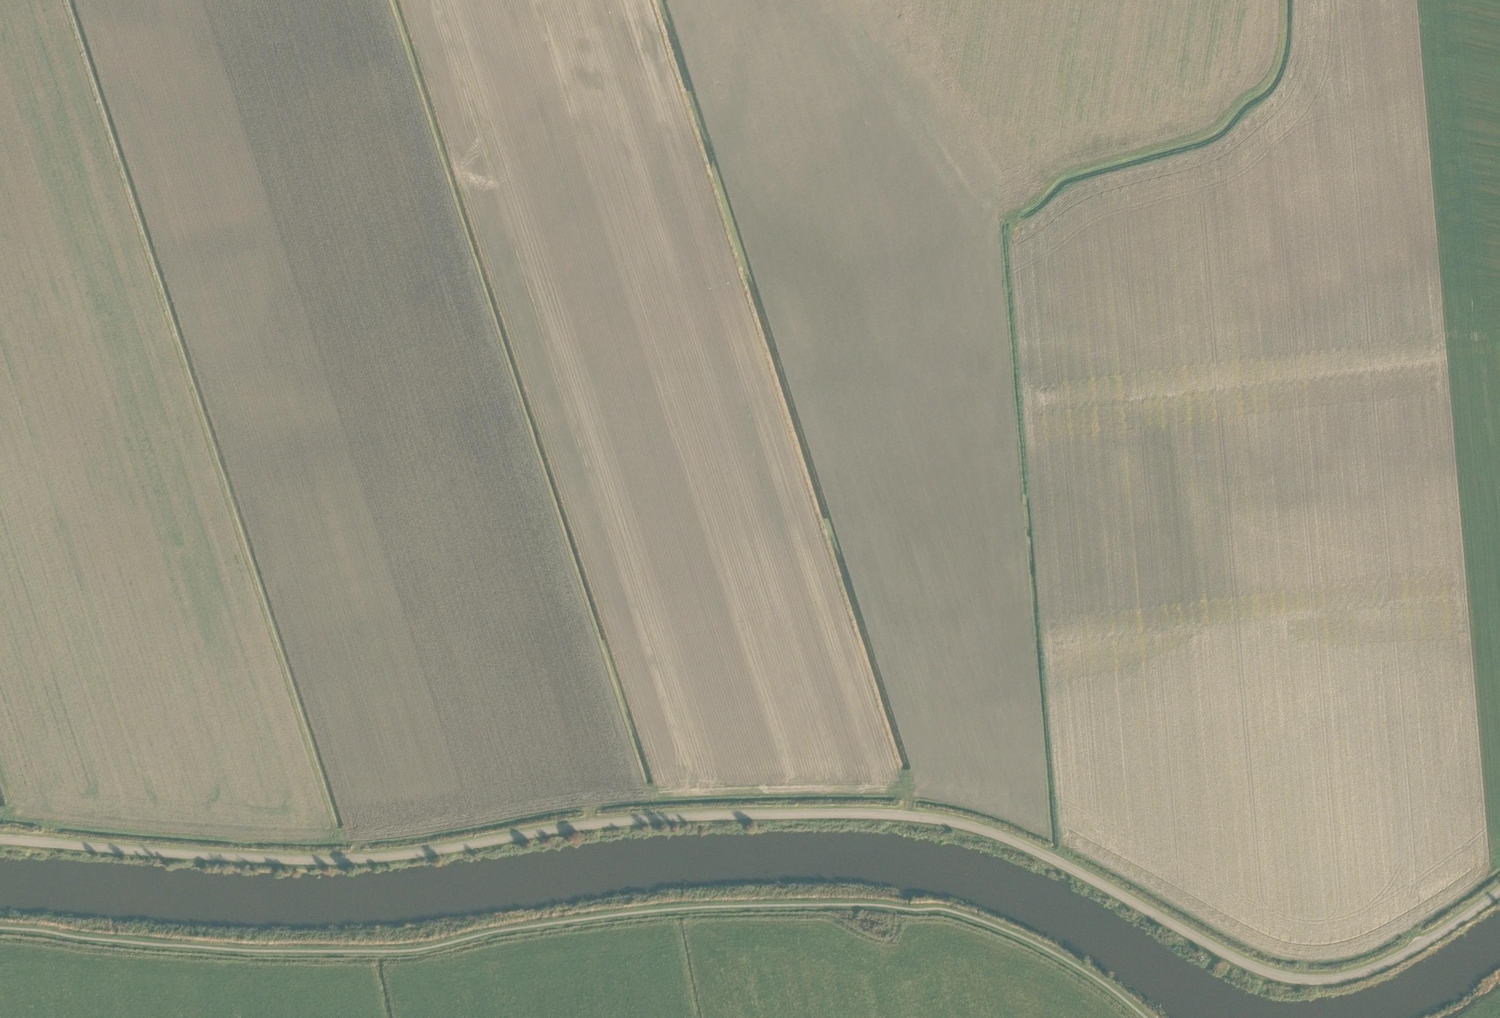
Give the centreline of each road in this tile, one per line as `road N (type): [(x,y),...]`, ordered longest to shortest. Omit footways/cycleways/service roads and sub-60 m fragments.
road 1 (tertiary): [(0,839),(341,860),(680,818),(894,815),(945,820),(1017,843),(1222,954),(1292,978),(1335,980),(1385,963),(1499,888)]

